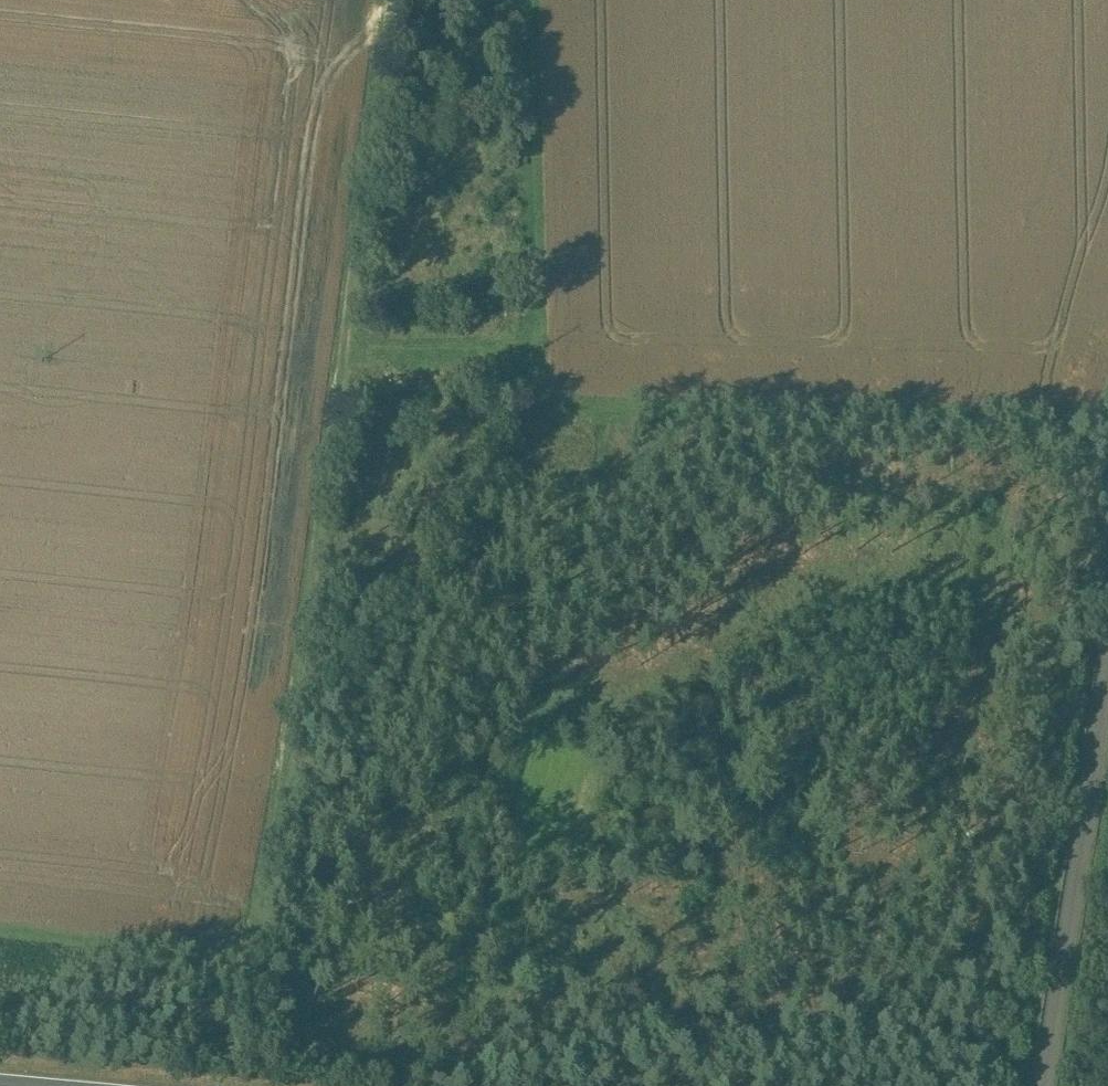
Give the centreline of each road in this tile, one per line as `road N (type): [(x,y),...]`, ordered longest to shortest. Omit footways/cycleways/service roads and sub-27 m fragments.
road 1 (residential): [(1107,688),(1045,1085)]

